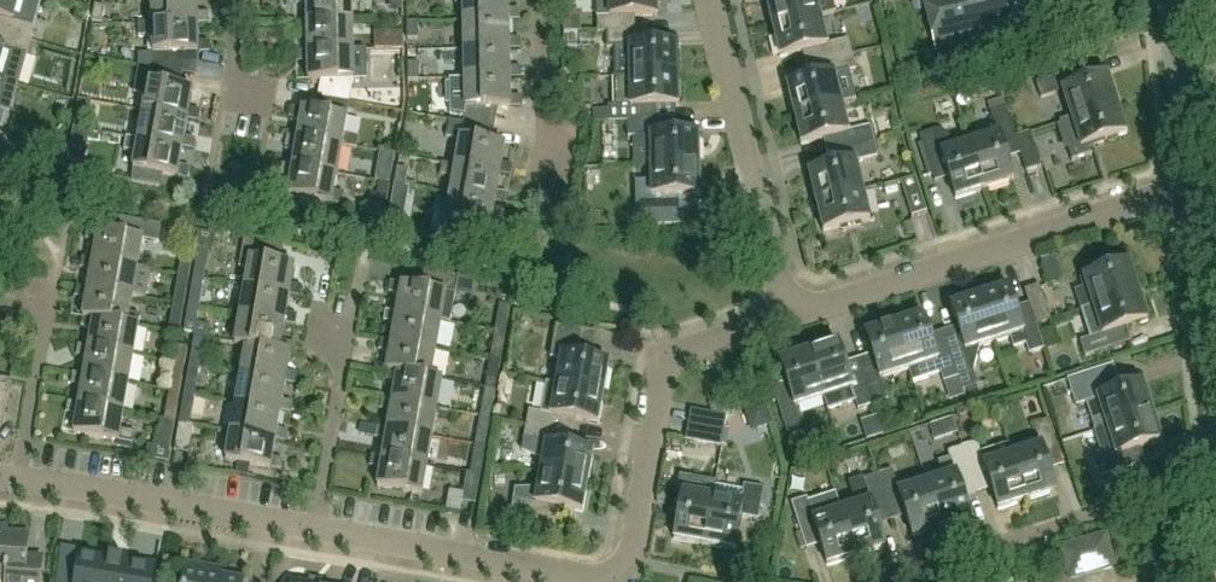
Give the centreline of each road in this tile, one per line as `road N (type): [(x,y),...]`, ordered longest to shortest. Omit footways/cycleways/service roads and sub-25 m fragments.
road 1 (residential): [(785,309),(667,353),(630,563),(608,580),(317,530)]
road 2 (residential): [(1195,185),(785,309)]
road 3 (residential): [(893,581),(1215,479)]
road 4 (residential): [(785,309),(707,0)]
road 5 (residential): [(317,530),(19,479)]
road 6 (residential): [(317,530),(356,287)]
road 7 (tertiary): [(1215,382),(1195,185)]
road 8 (tertiary): [(1195,185),(1171,0)]
road 9 (residential): [(19,479),(47,311)]
road 10 (residential): [(545,157),(541,0)]
road 11 (residential): [(265,104),(233,99),(233,0)]

